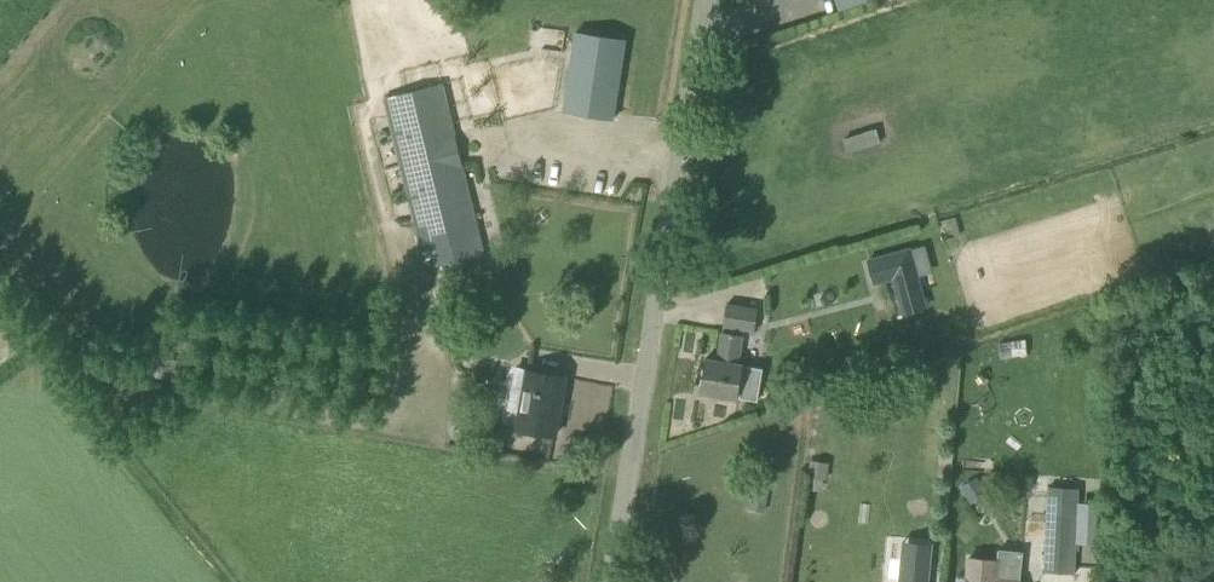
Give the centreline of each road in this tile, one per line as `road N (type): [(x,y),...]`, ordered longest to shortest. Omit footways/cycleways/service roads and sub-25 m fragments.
road 1 (unclassified): [(627,581),(725,0)]

